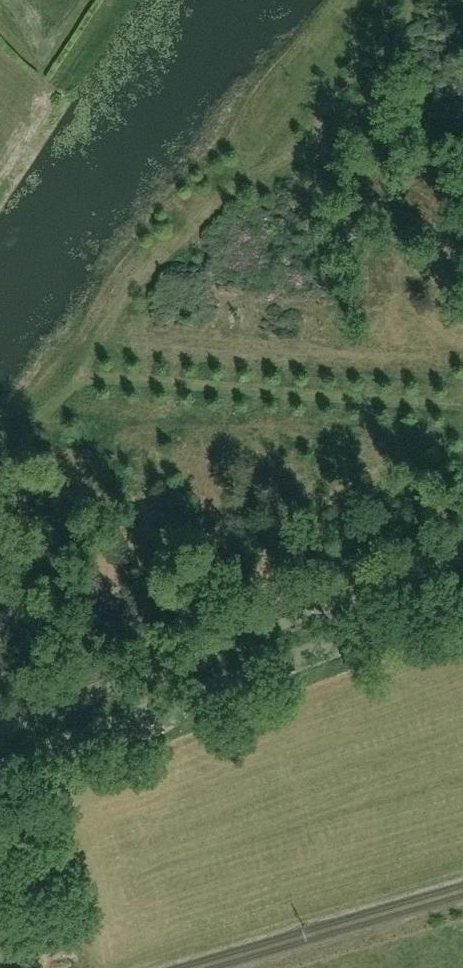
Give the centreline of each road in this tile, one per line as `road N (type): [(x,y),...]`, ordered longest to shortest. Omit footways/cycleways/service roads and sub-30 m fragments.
road 1 (tertiary): [(0,771),(462,598)]

